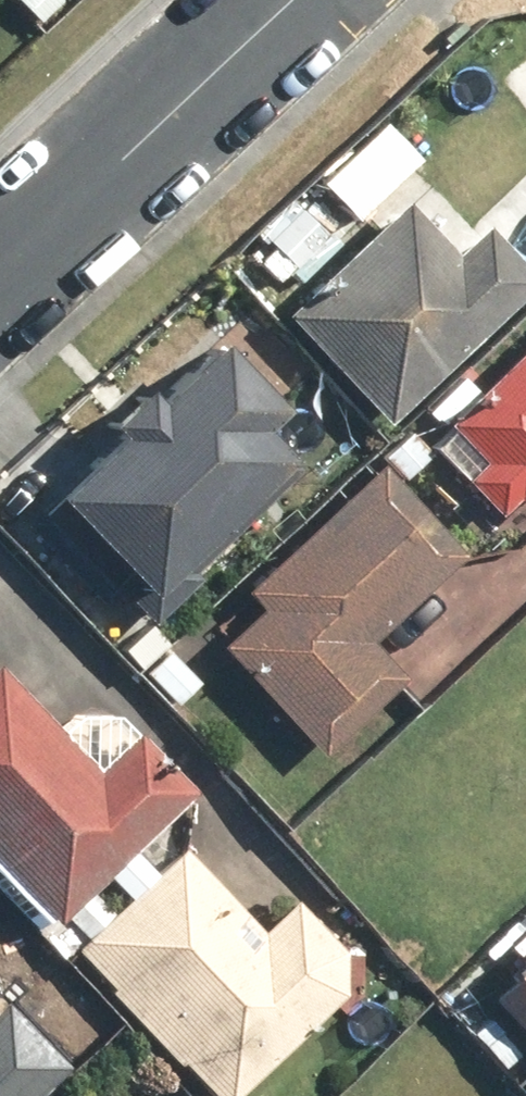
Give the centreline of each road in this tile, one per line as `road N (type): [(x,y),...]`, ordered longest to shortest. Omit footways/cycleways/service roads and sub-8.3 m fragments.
road 1 (residential): [(285,0),(0,272)]

